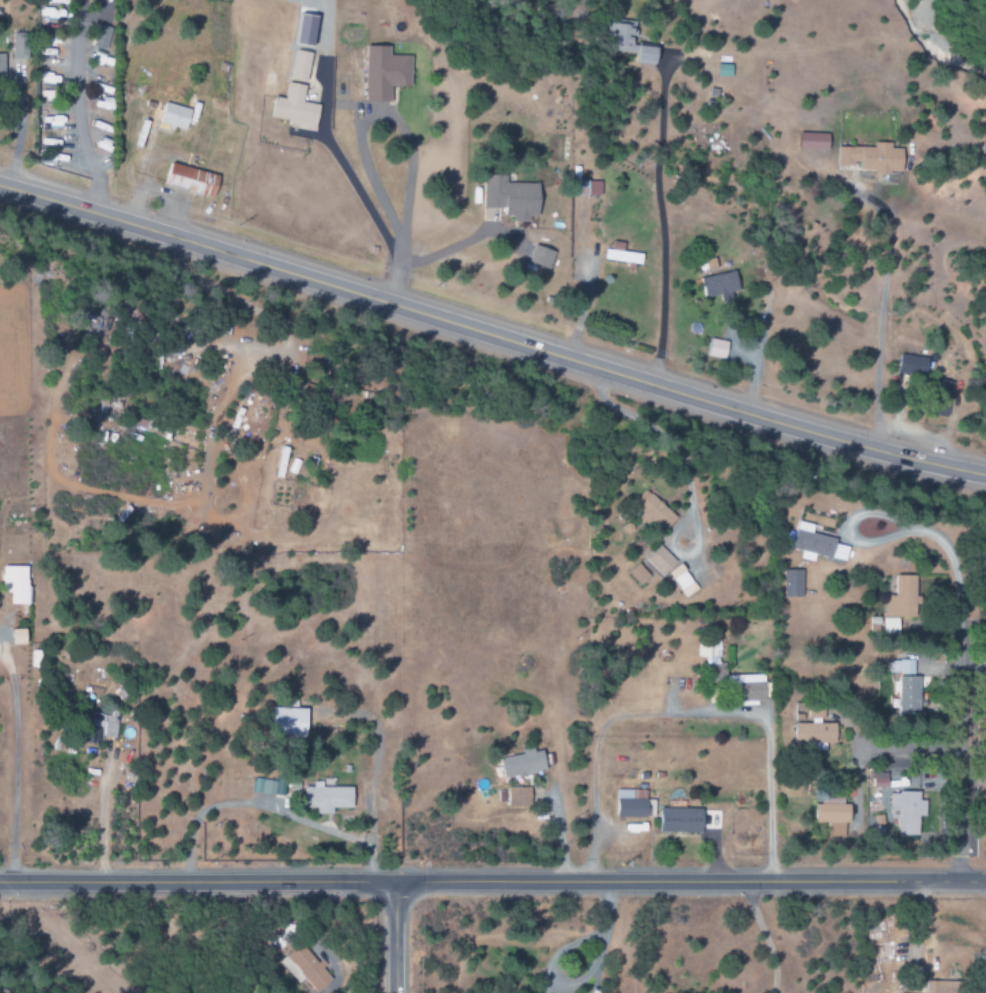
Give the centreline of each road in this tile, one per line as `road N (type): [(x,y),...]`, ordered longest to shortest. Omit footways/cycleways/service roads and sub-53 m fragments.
road 1 (tertiary): [(0,188),(807,433),(985,476)]
road 2 (residential): [(985,882),(0,883)]
road 3 (residential): [(958,882),(958,625)]

